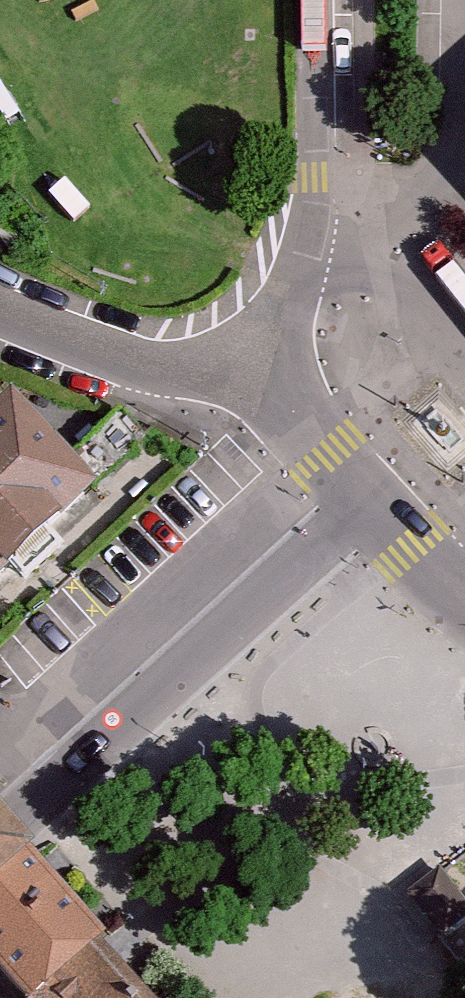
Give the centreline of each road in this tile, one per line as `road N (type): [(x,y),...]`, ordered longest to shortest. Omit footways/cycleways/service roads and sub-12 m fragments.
road 1 (residential): [(371,502),(0,822)]
road 2 (residential): [(265,379),(310,184),(313,0)]
road 3 (tertiary): [(0,311),(169,371),(265,379)]
road 4 (tertiary): [(265,379),(371,502)]
road 5 (tertiary): [(371,502),(464,603)]

